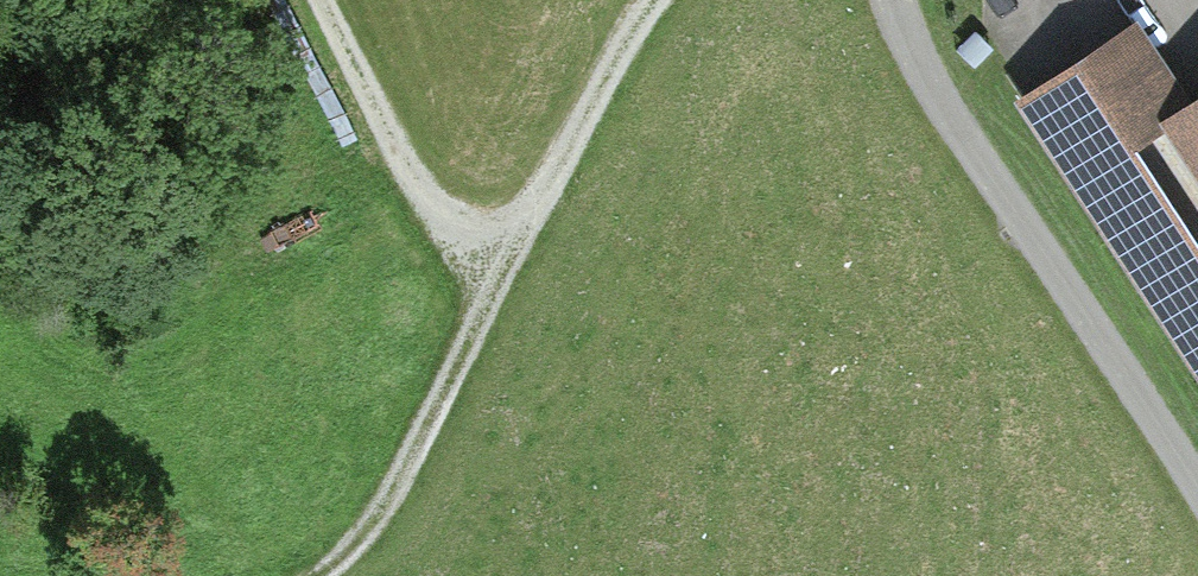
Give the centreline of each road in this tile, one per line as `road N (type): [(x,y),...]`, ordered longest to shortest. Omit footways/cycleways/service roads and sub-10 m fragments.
road 1 (track): [(315,0),(452,216),(510,226),(530,211),(649,0)]
road 2 (residential): [(1197,496),(932,72),(897,0)]
road 3 (track): [(307,575),(382,513),(530,211)]

